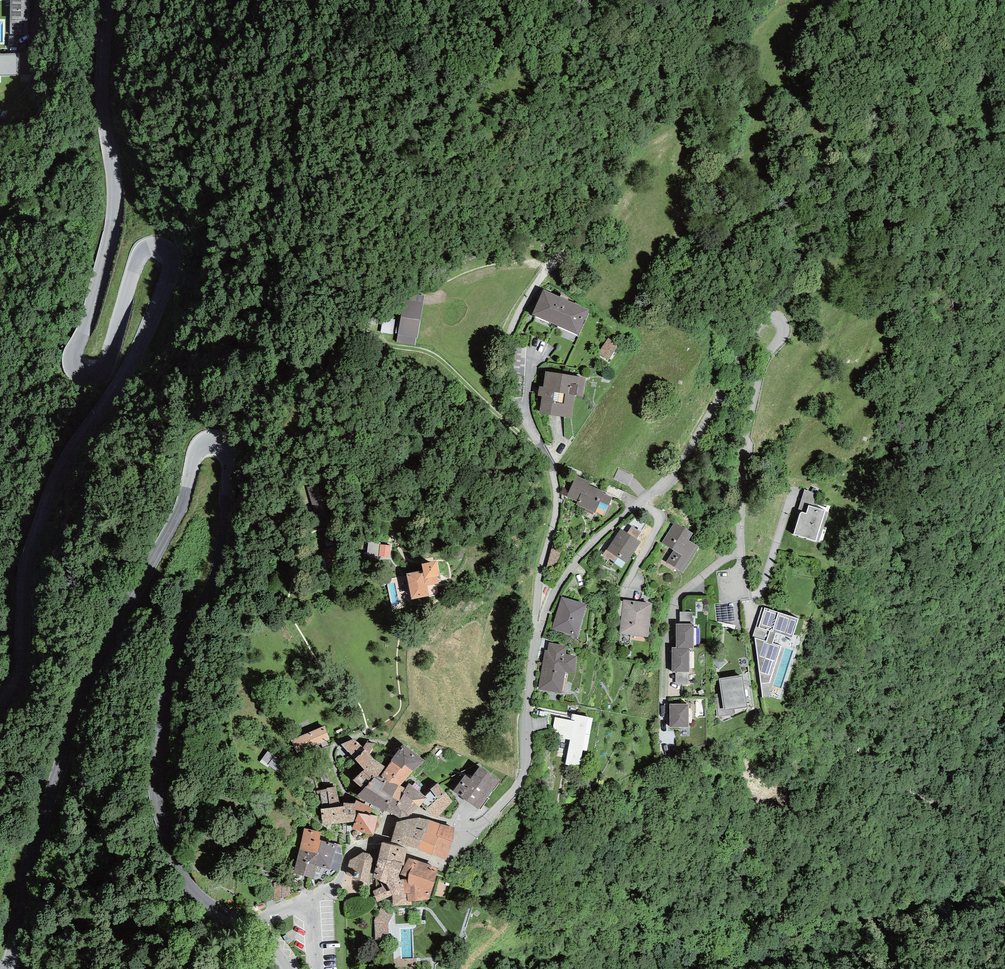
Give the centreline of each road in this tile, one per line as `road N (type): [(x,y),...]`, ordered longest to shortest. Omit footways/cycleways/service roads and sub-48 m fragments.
road 1 (tertiary): [(6,968),(34,848),(90,680),(181,508),(197,450),(210,441),(225,447),(229,459),(224,549),(213,592),(170,667),(156,787),(186,882),(247,928)]
road 2 (tertiary): [(106,0),(102,91),(114,217),(73,358),(79,371),(95,375),(106,365),(140,255),(163,247),(173,262),(132,362),(57,479),(25,581),(21,673),(0,704)]
road 3 (residential): [(535,641),(566,575),(669,482),(759,326),(779,319),(783,334),(765,360),(746,438),(740,546),(675,603),(665,748)]
road 4 (residential): [(535,641),(557,492),(552,468),(509,399),(506,355),(516,320),(553,261)]
road 5 (track): [(553,261),(628,122),(644,71),(643,25),(612,0)]
road 6 (track): [(552,468),(429,350),(382,343),(345,317),(333,321)]
road 7 (residential): [(470,830),(523,776),(535,641)]
road 8 (residential): [(311,899),(337,880),(352,851),(386,842),(394,820),(420,816),(470,830)]

